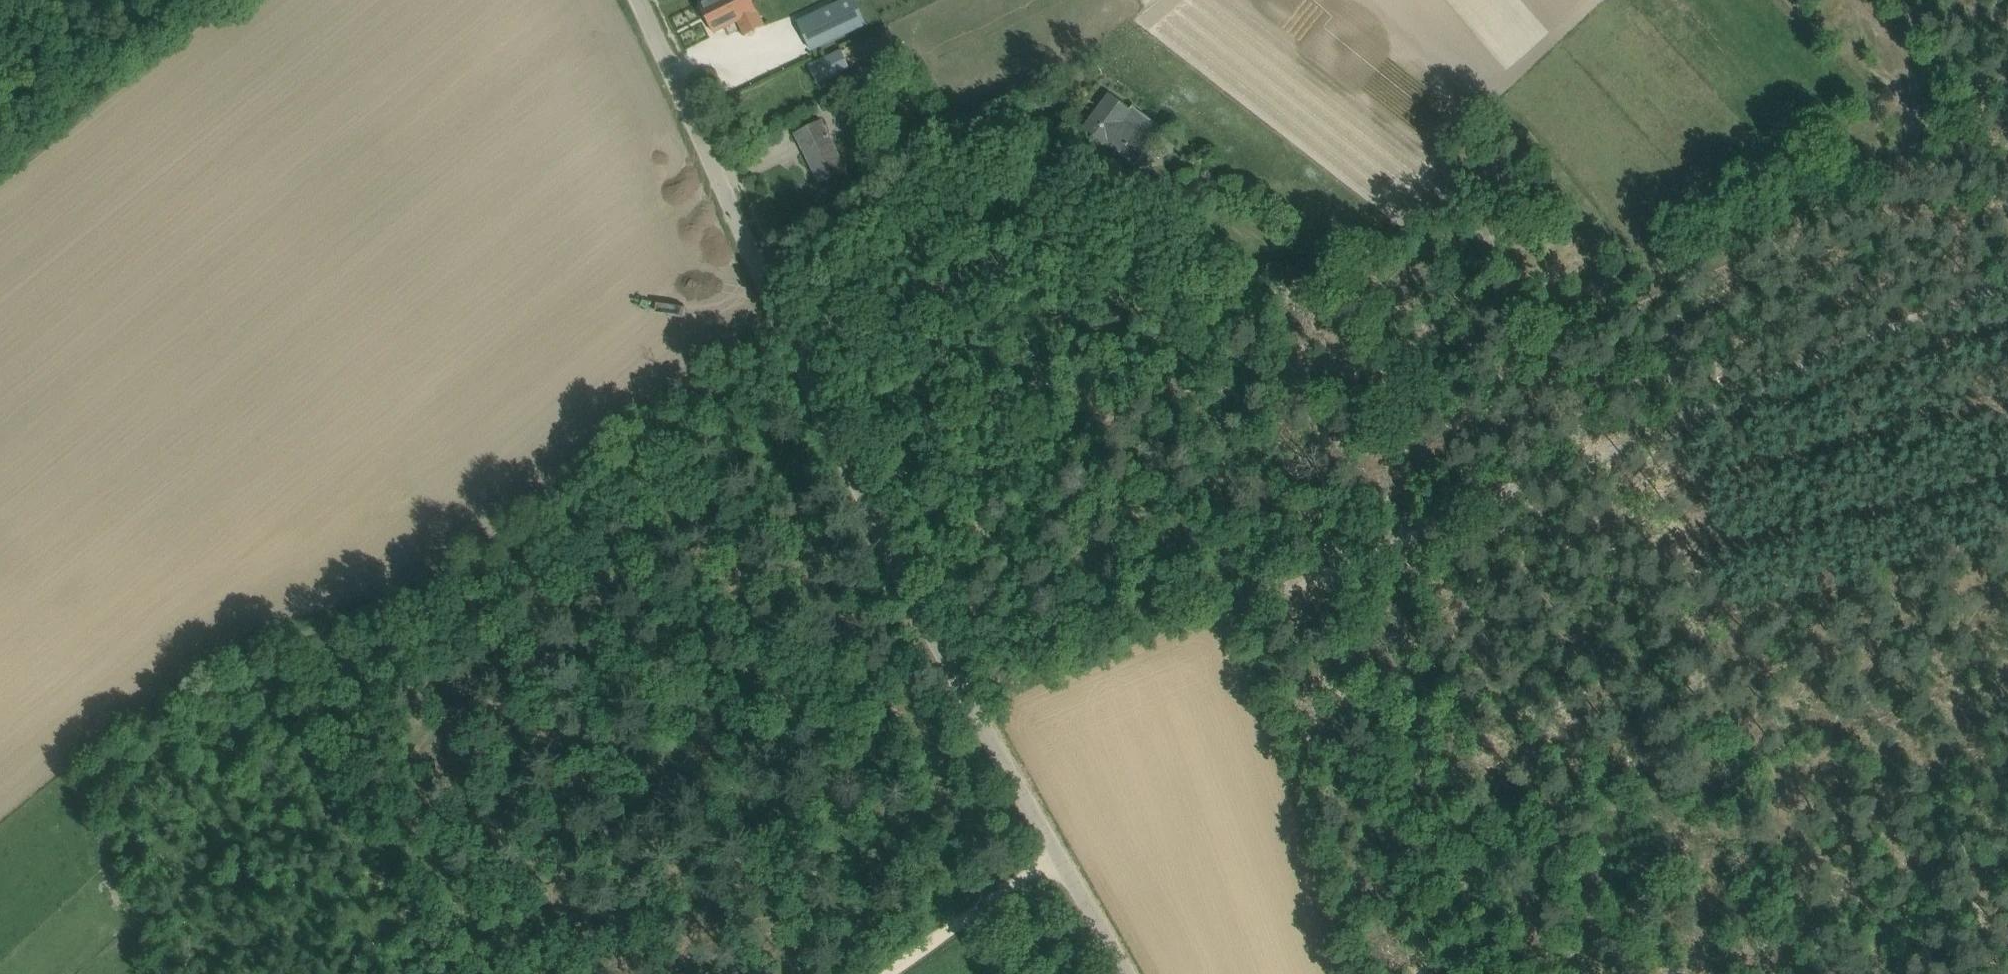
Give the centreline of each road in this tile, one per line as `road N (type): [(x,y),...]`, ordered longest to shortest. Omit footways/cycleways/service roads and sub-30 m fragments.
road 1 (unclassified): [(1129,973),(934,624),(640,0)]
road 2 (track): [(1065,858),(889,973)]

